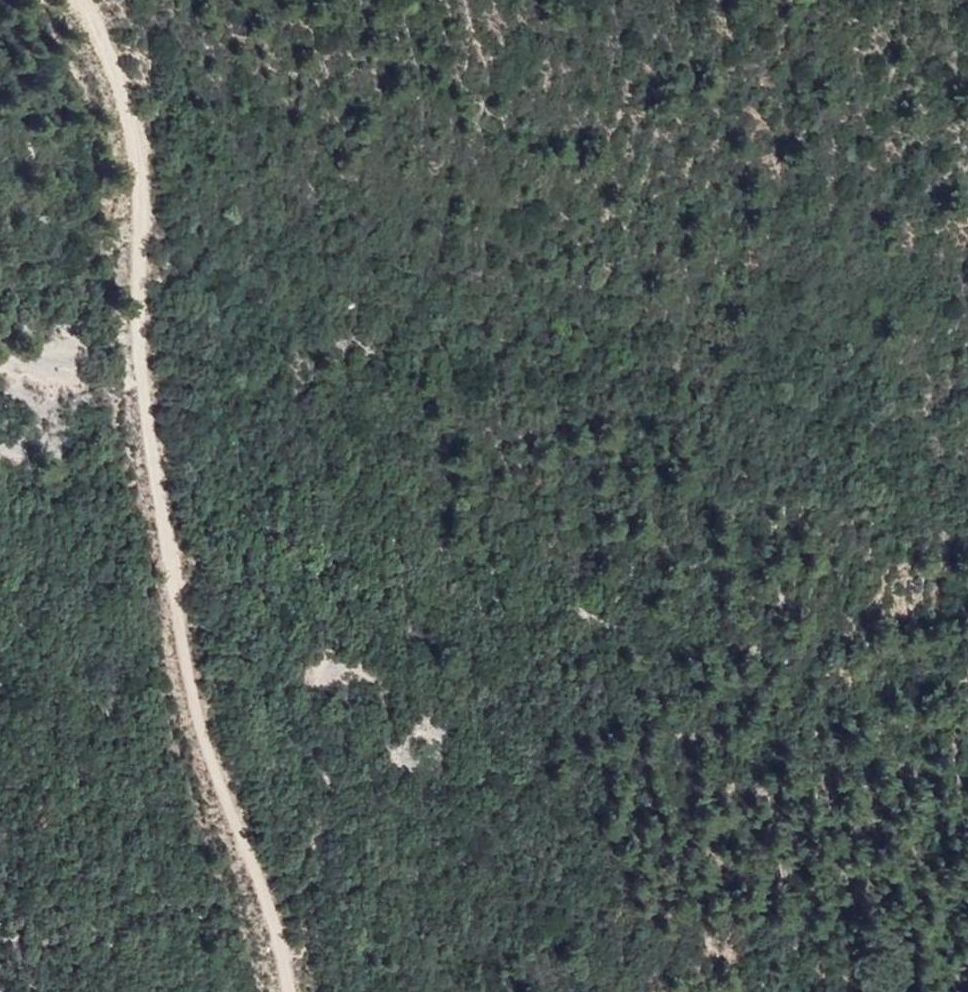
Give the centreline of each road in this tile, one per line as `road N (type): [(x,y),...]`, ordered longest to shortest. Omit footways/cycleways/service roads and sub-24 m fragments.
road 1 (track): [(286,991),(261,884),(193,698),(154,484),(140,177),(128,108),(74,0)]

